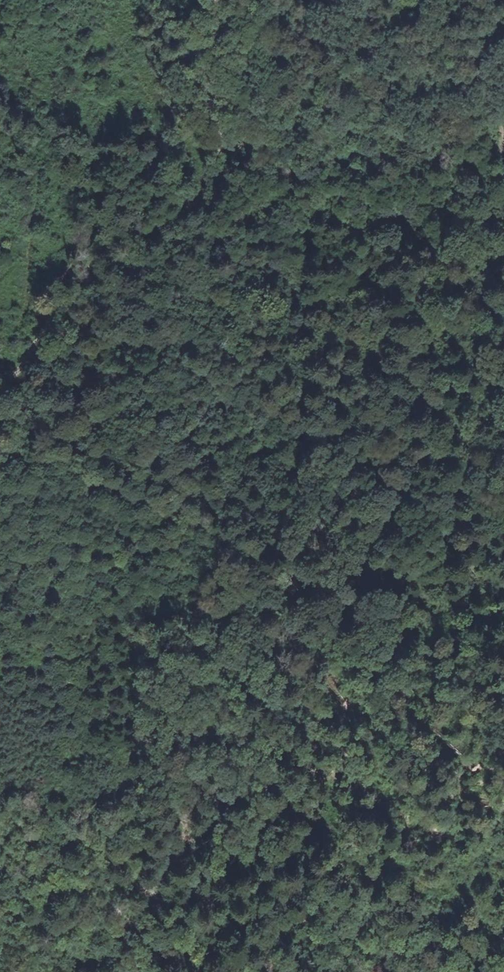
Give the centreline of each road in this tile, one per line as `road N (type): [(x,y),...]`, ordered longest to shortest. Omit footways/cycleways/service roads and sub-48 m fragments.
road 1 (track): [(0,386),(18,371),(67,290),(123,234),(148,223)]

